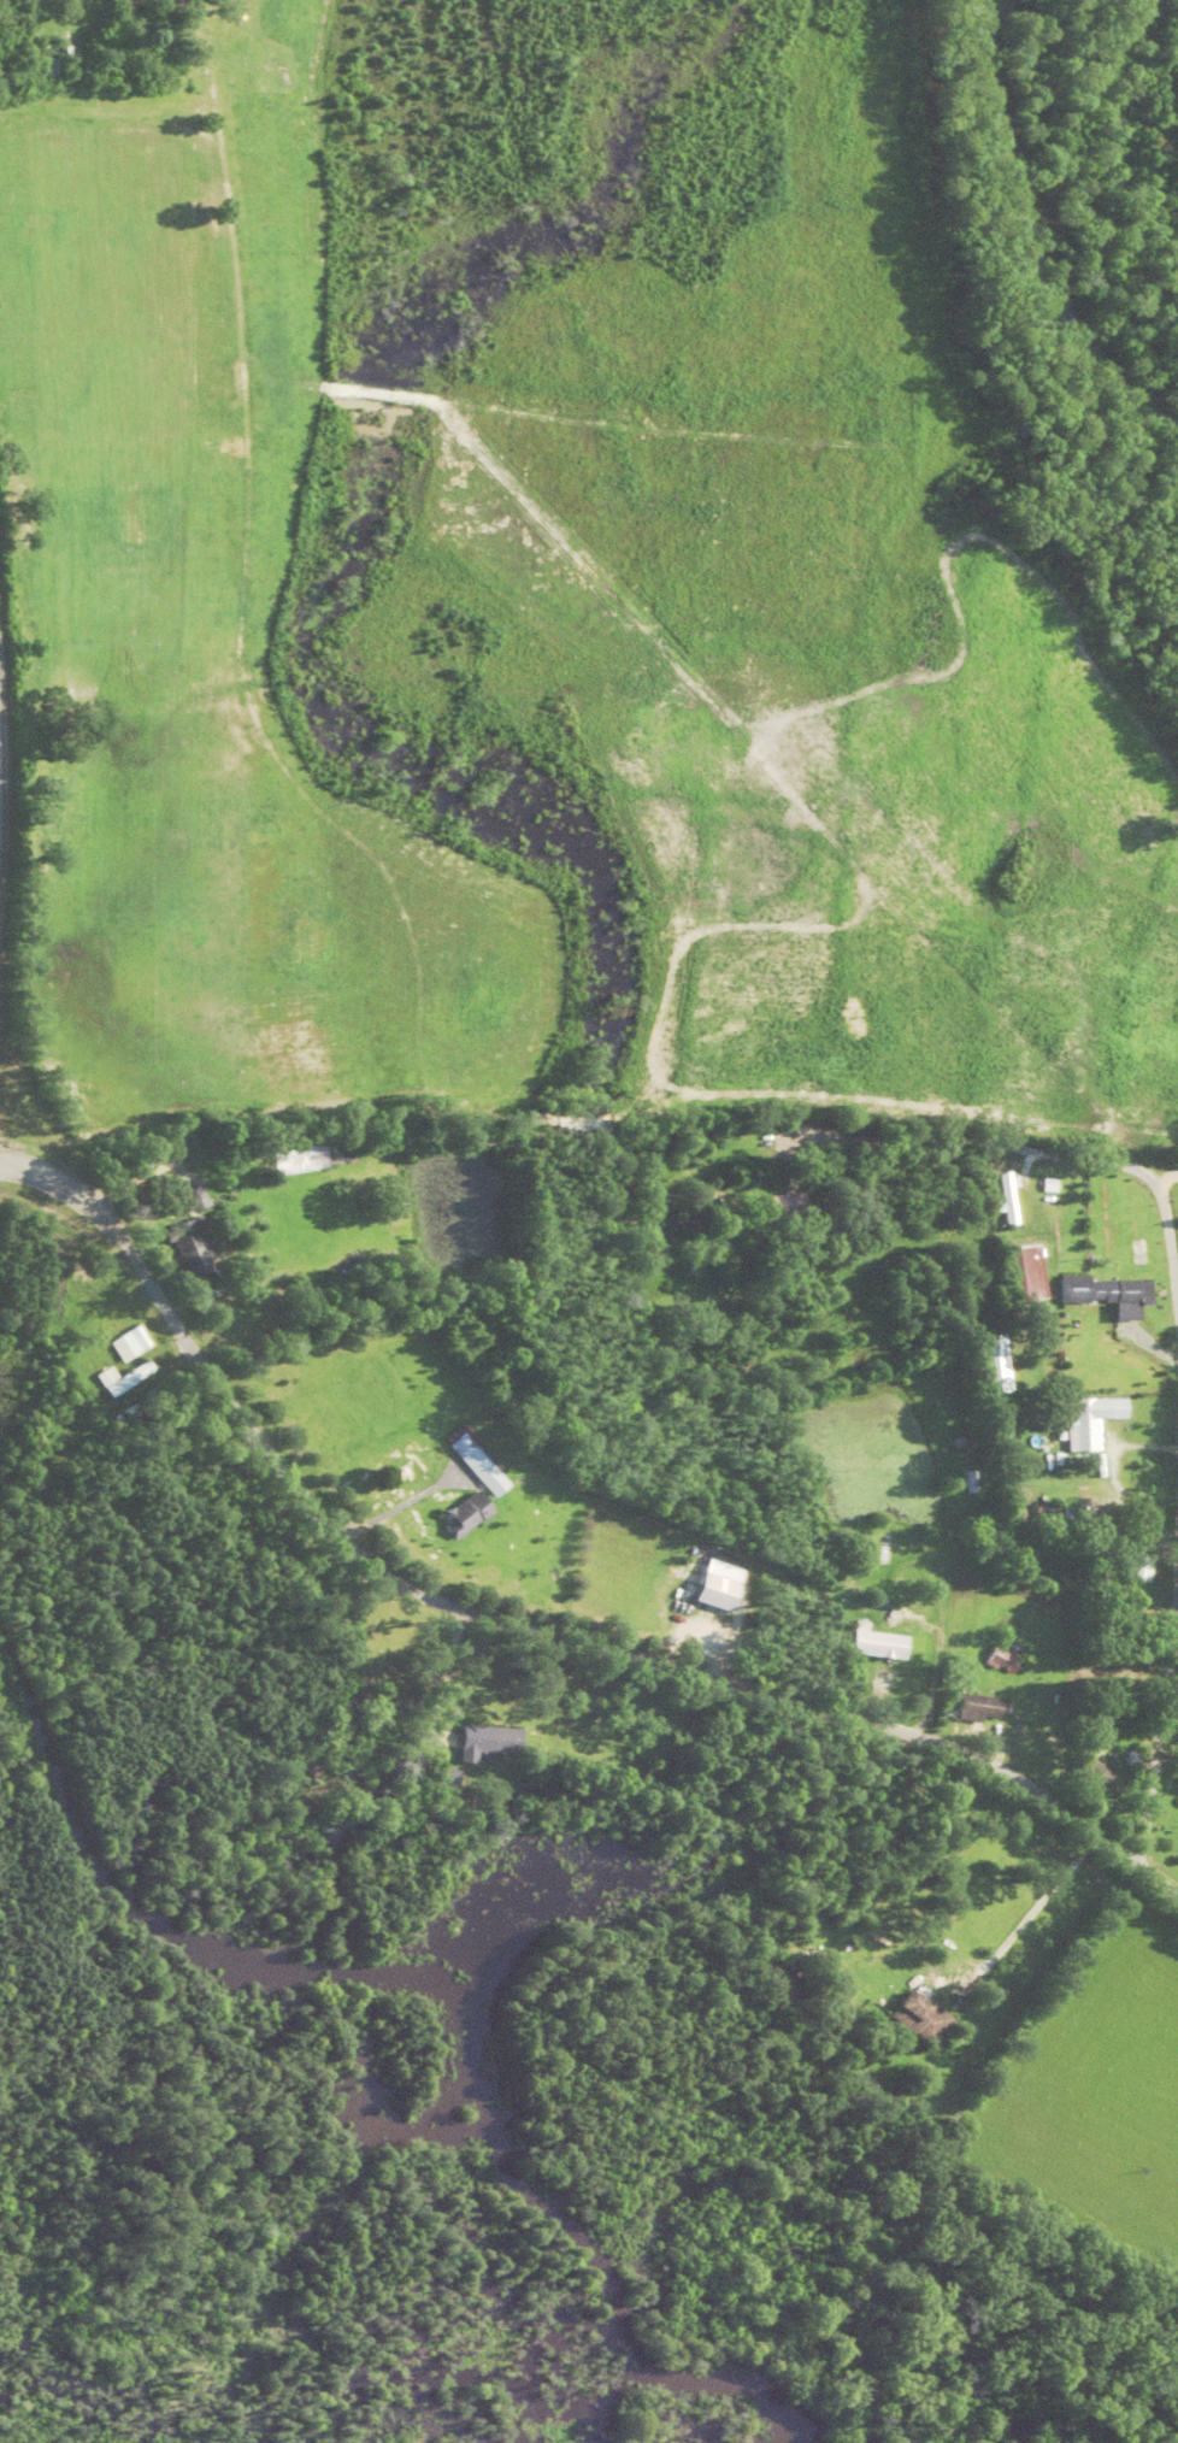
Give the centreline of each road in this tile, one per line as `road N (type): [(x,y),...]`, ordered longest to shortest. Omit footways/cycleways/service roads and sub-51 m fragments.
road 1 (residential): [(1177,1889),(1013,1768),(961,1743),(465,1603),(395,1573),(336,1525),(285,1466),(96,1201),(0,1151)]
road 2 (residential): [(1177,1306),(1167,1224),(1152,1188),(1123,1164),(973,1131),(859,1134)]
road 3 (residential): [(1135,1856),(1162,1705),(1177,1531)]

